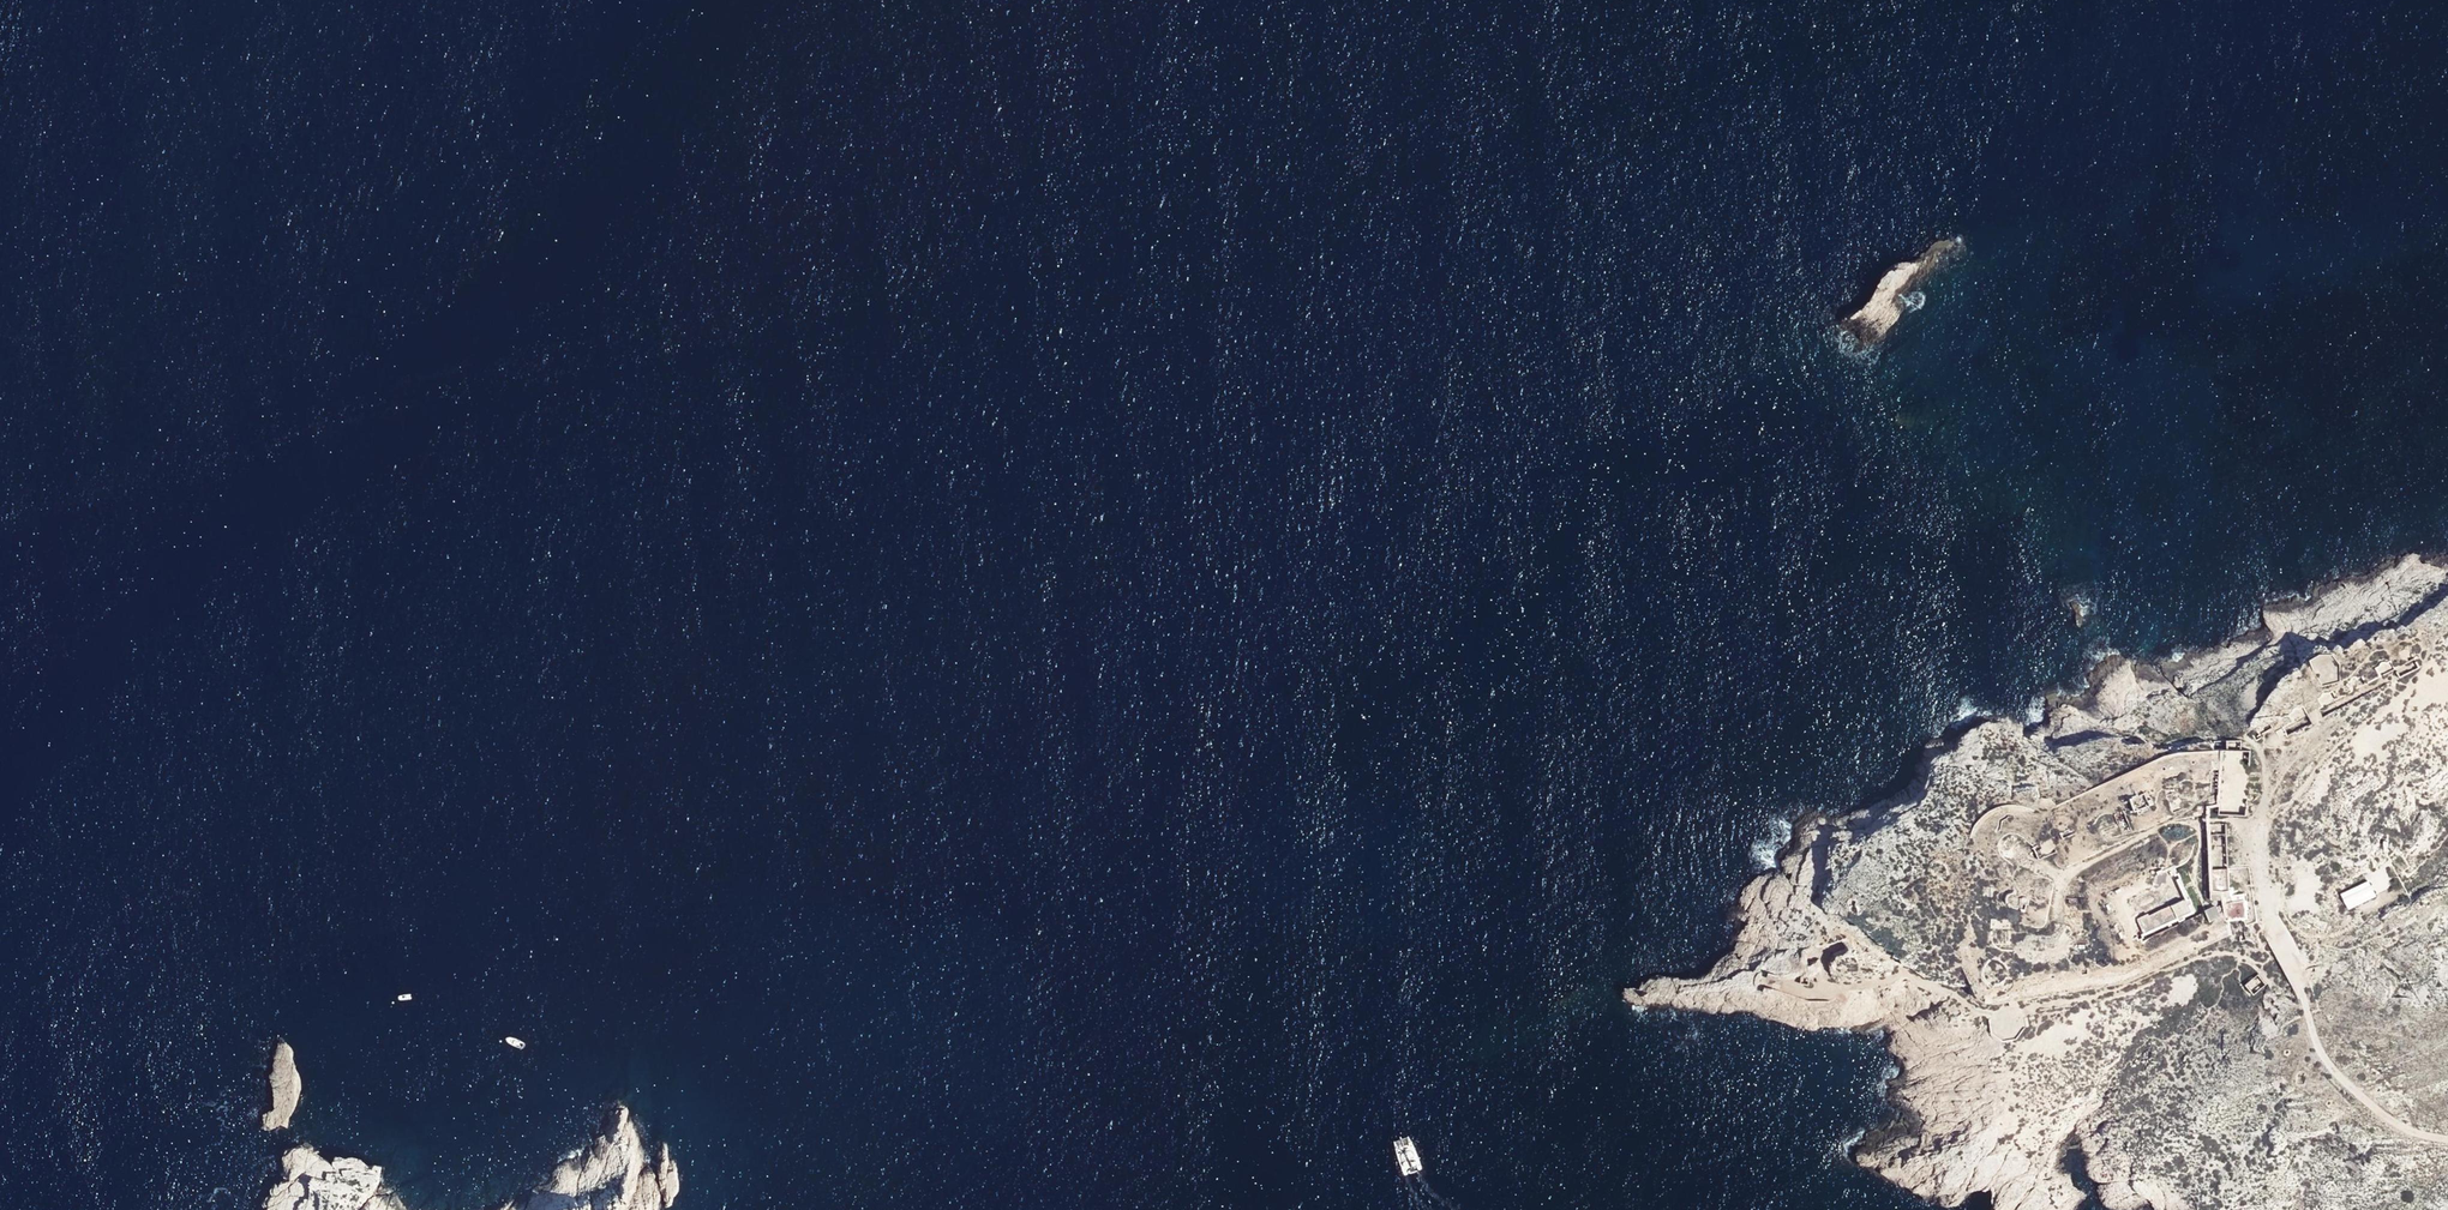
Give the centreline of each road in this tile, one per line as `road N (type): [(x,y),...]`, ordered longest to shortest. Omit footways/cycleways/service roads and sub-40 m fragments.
road 1 (track): [(2447,1139),(2387,1119),(2327,1064),(2264,912),(2260,825)]

